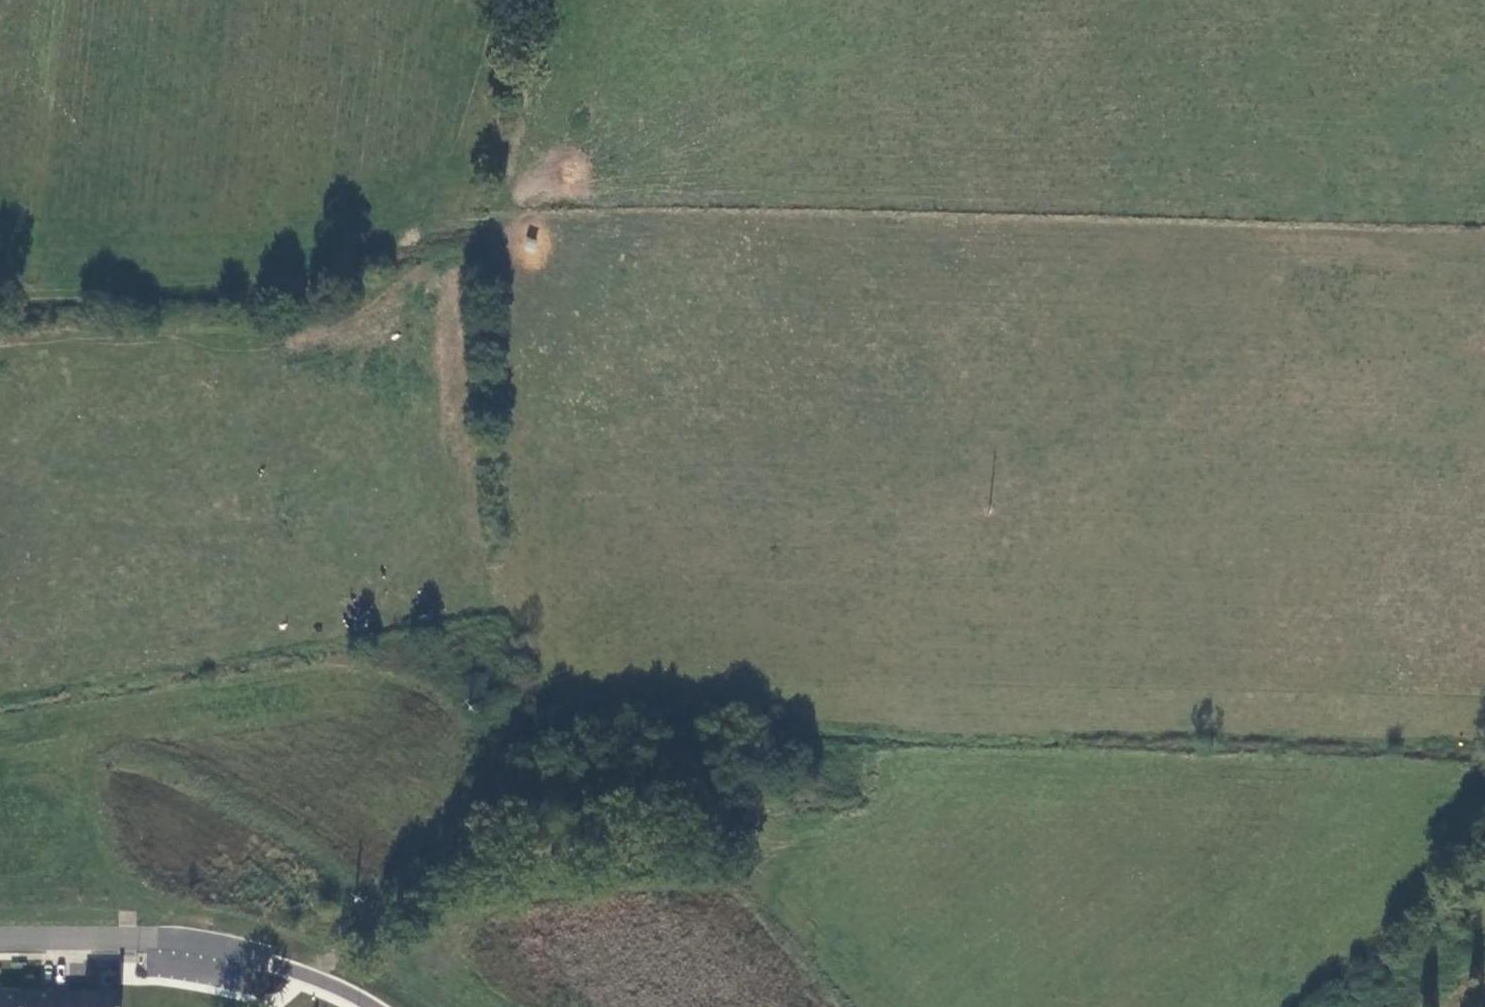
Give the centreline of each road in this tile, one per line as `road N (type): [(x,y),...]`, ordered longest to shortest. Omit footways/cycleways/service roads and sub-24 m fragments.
road 1 (residential): [(228,945),(0,942)]

